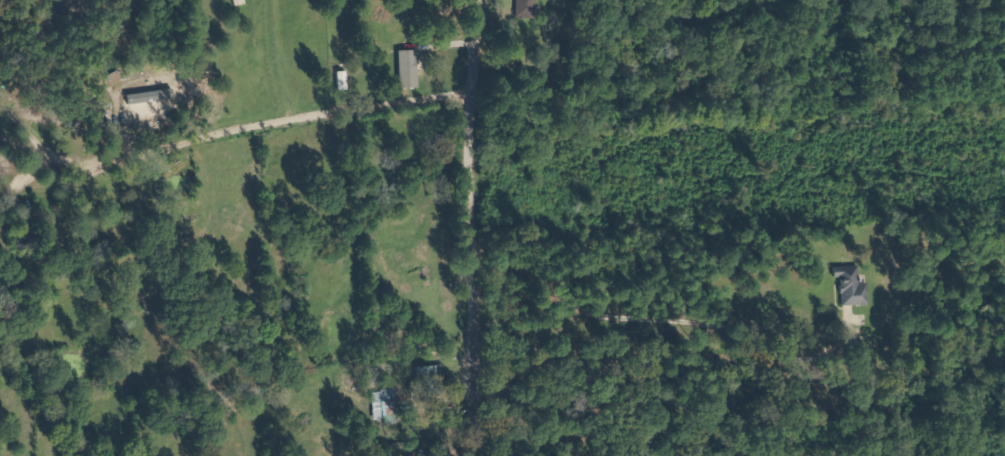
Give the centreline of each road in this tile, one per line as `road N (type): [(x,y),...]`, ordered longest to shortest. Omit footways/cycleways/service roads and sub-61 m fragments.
road 1 (residential): [(473,455),(475,0)]
road 2 (track): [(472,90),(210,134),(100,168)]

